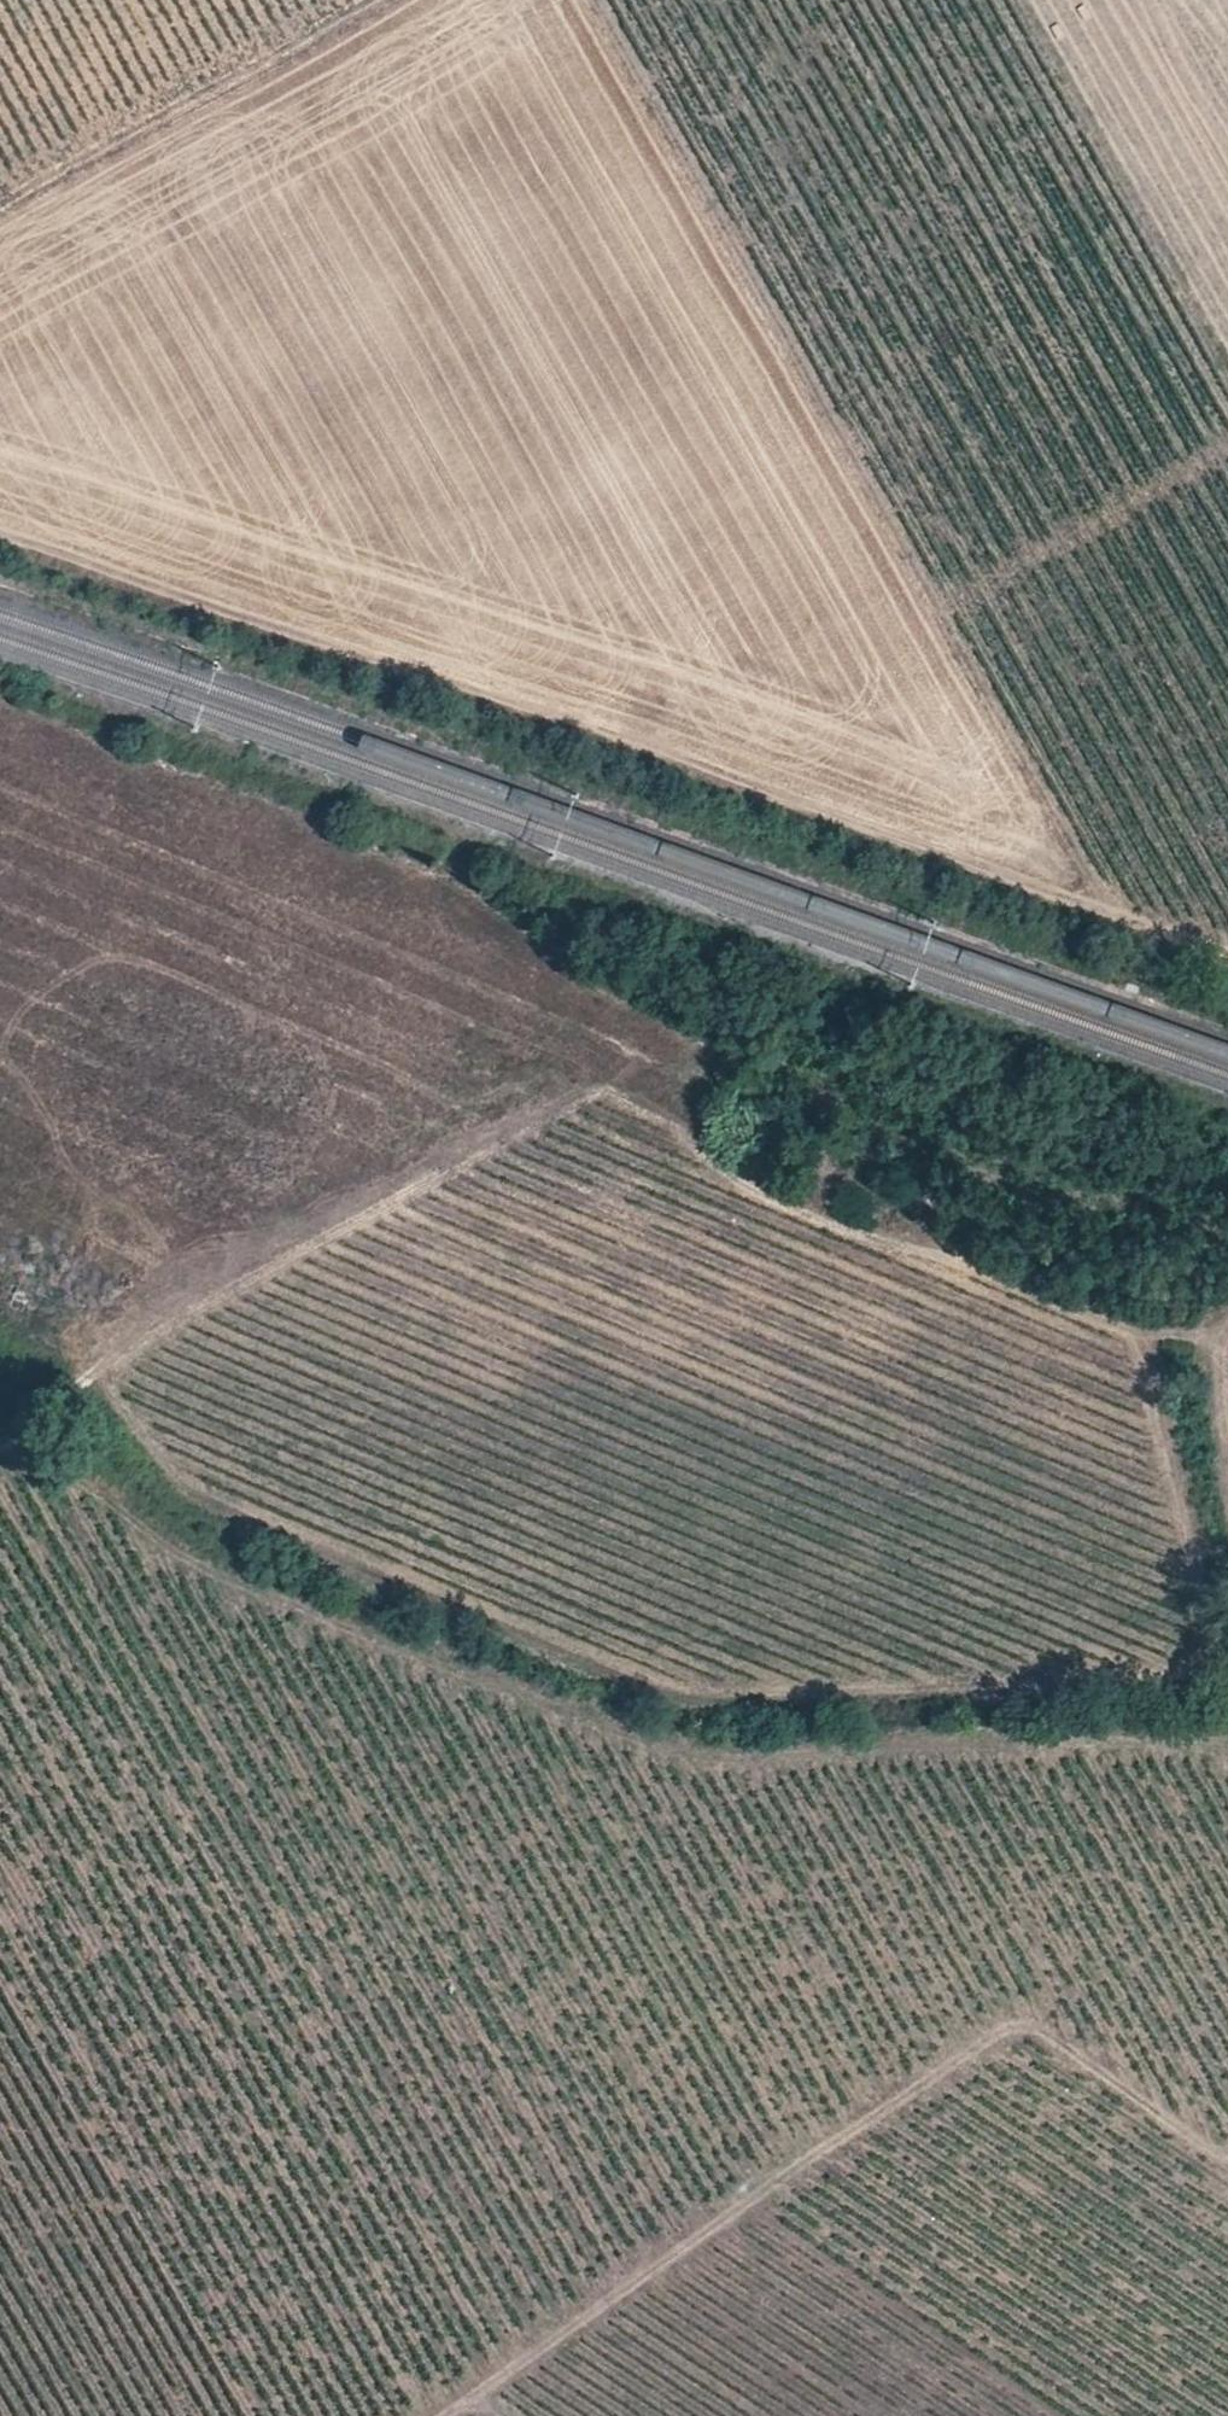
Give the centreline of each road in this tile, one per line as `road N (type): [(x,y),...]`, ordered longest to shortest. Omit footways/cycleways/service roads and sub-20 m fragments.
road 1 (track): [(0,545),(310,643),(995,886),(1227,960)]
road 2 (track): [(1118,924),(596,0)]
road 3 (track): [(0,203),(363,0)]

